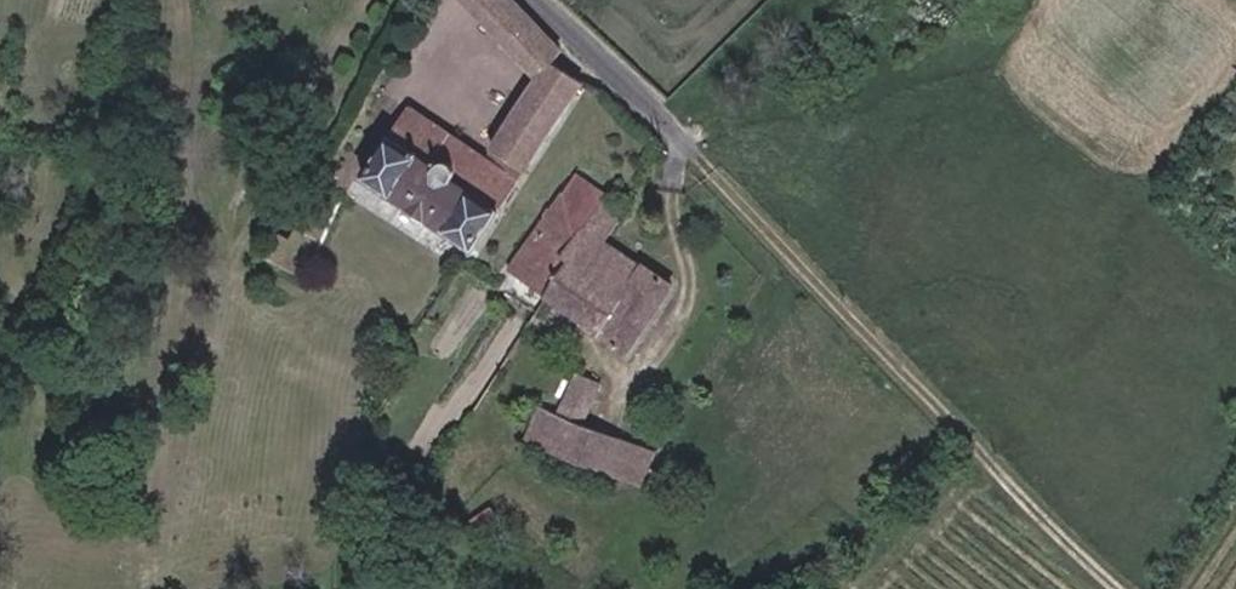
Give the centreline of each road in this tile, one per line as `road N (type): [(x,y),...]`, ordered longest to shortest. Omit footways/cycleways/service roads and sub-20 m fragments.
road 1 (track): [(1126,588),(688,144)]
road 2 (residential): [(688,144),(540,0)]

